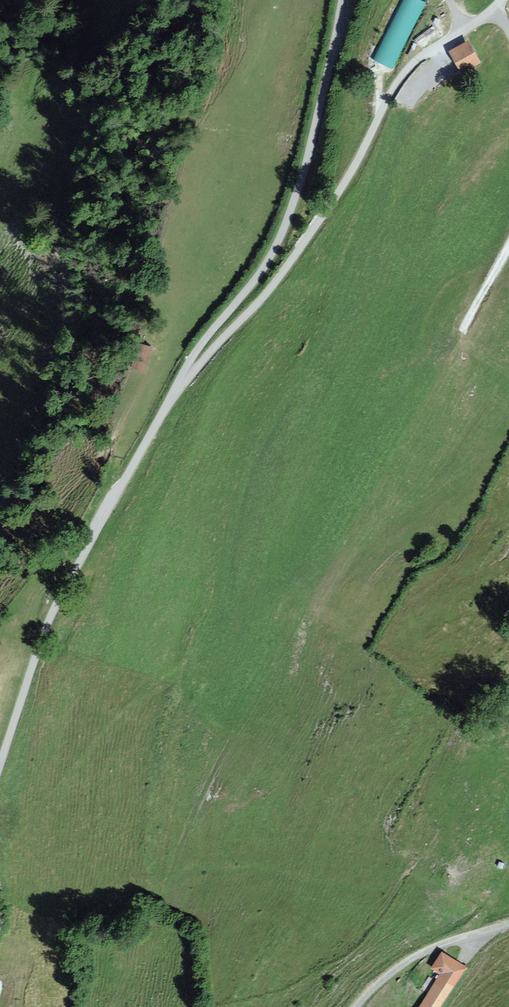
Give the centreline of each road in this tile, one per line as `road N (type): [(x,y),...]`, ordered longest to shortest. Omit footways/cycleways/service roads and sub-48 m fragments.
road 1 (unclassified): [(339,0),(280,230),(176,383),(65,587),(0,761)]
road 2 (track): [(502,0),(403,73),(354,170),(280,277),(176,383)]
road 3 (unclassified): [(508,923),(427,950),(359,1006)]

